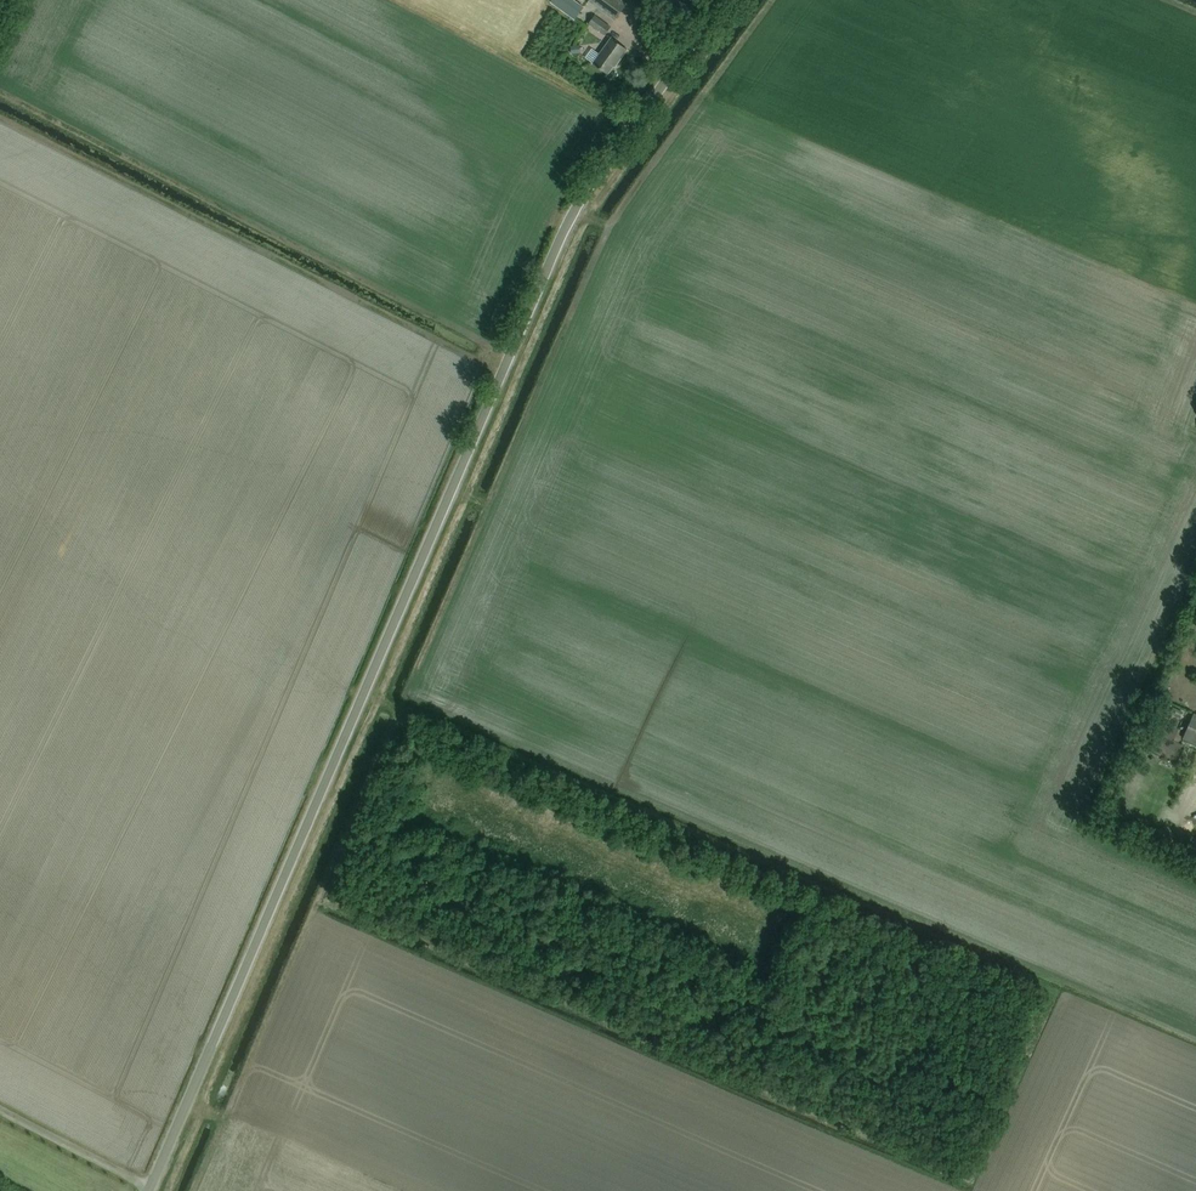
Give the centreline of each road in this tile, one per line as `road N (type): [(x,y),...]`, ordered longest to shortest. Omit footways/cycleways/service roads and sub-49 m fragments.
road 1 (unclassified): [(148,1190),(561,235),(724,0)]
road 2 (track): [(402,0),(638,121)]

